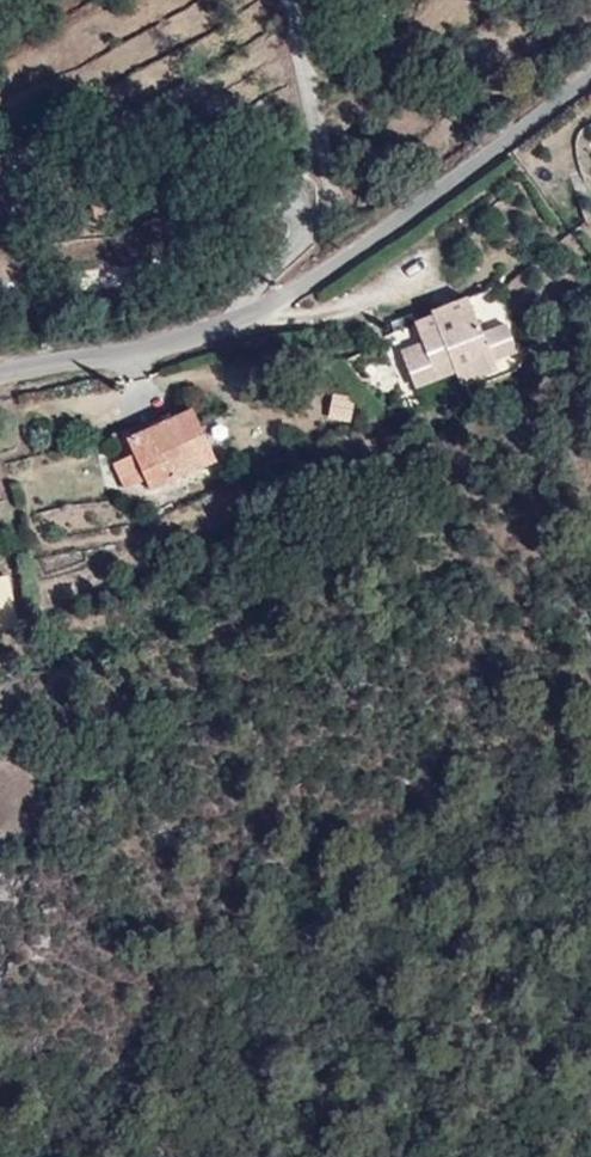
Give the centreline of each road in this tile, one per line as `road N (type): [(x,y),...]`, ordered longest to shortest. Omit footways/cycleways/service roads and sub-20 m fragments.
road 1 (residential): [(590,74),(293,296),(138,354),(0,375)]

